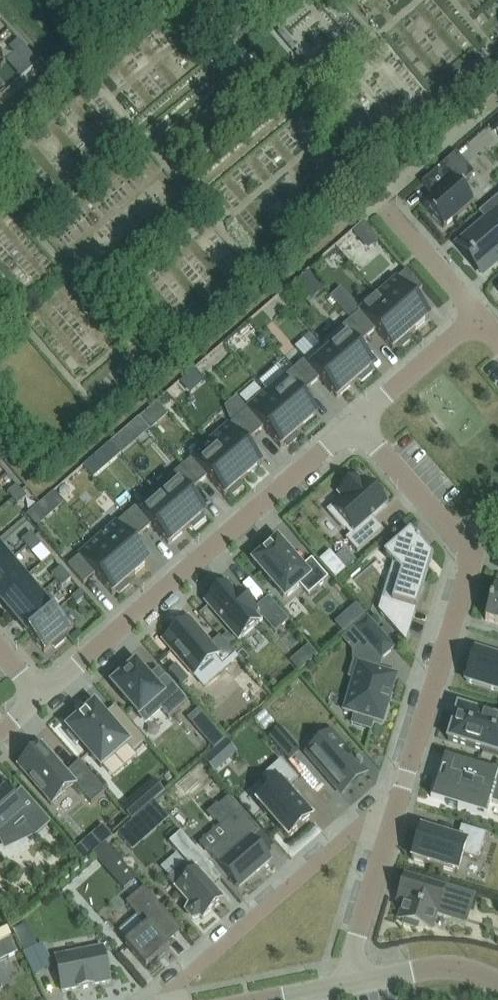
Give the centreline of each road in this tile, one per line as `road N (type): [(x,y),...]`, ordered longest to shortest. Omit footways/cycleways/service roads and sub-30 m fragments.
road 1 (residential): [(39,696),(357,421)]
road 2 (residential): [(404,784),(172,989),(174,999)]
road 3 (residential): [(404,784),(468,572),(464,543)]
road 4 (residential): [(343,985),(404,784)]
road 5 (residential): [(464,543),(357,421)]
road 6 (residential): [(357,421),(477,315)]
road 7 (residential): [(497,982),(437,968),(343,985)]
road 8 (residential): [(477,315),(385,210)]

